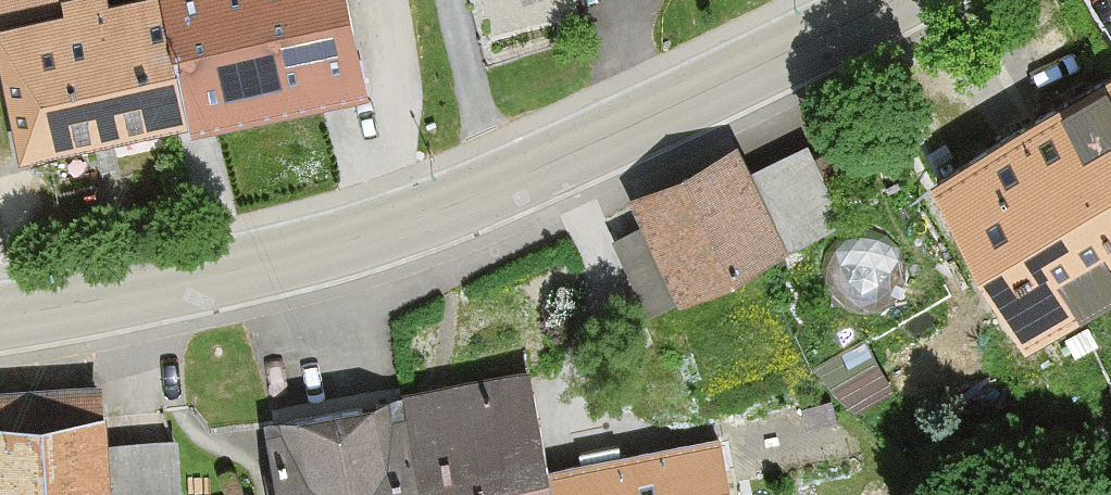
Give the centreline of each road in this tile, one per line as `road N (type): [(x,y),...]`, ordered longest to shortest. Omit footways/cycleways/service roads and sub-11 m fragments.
road 1 (secondary): [(0,318),(434,214),(900,0)]

